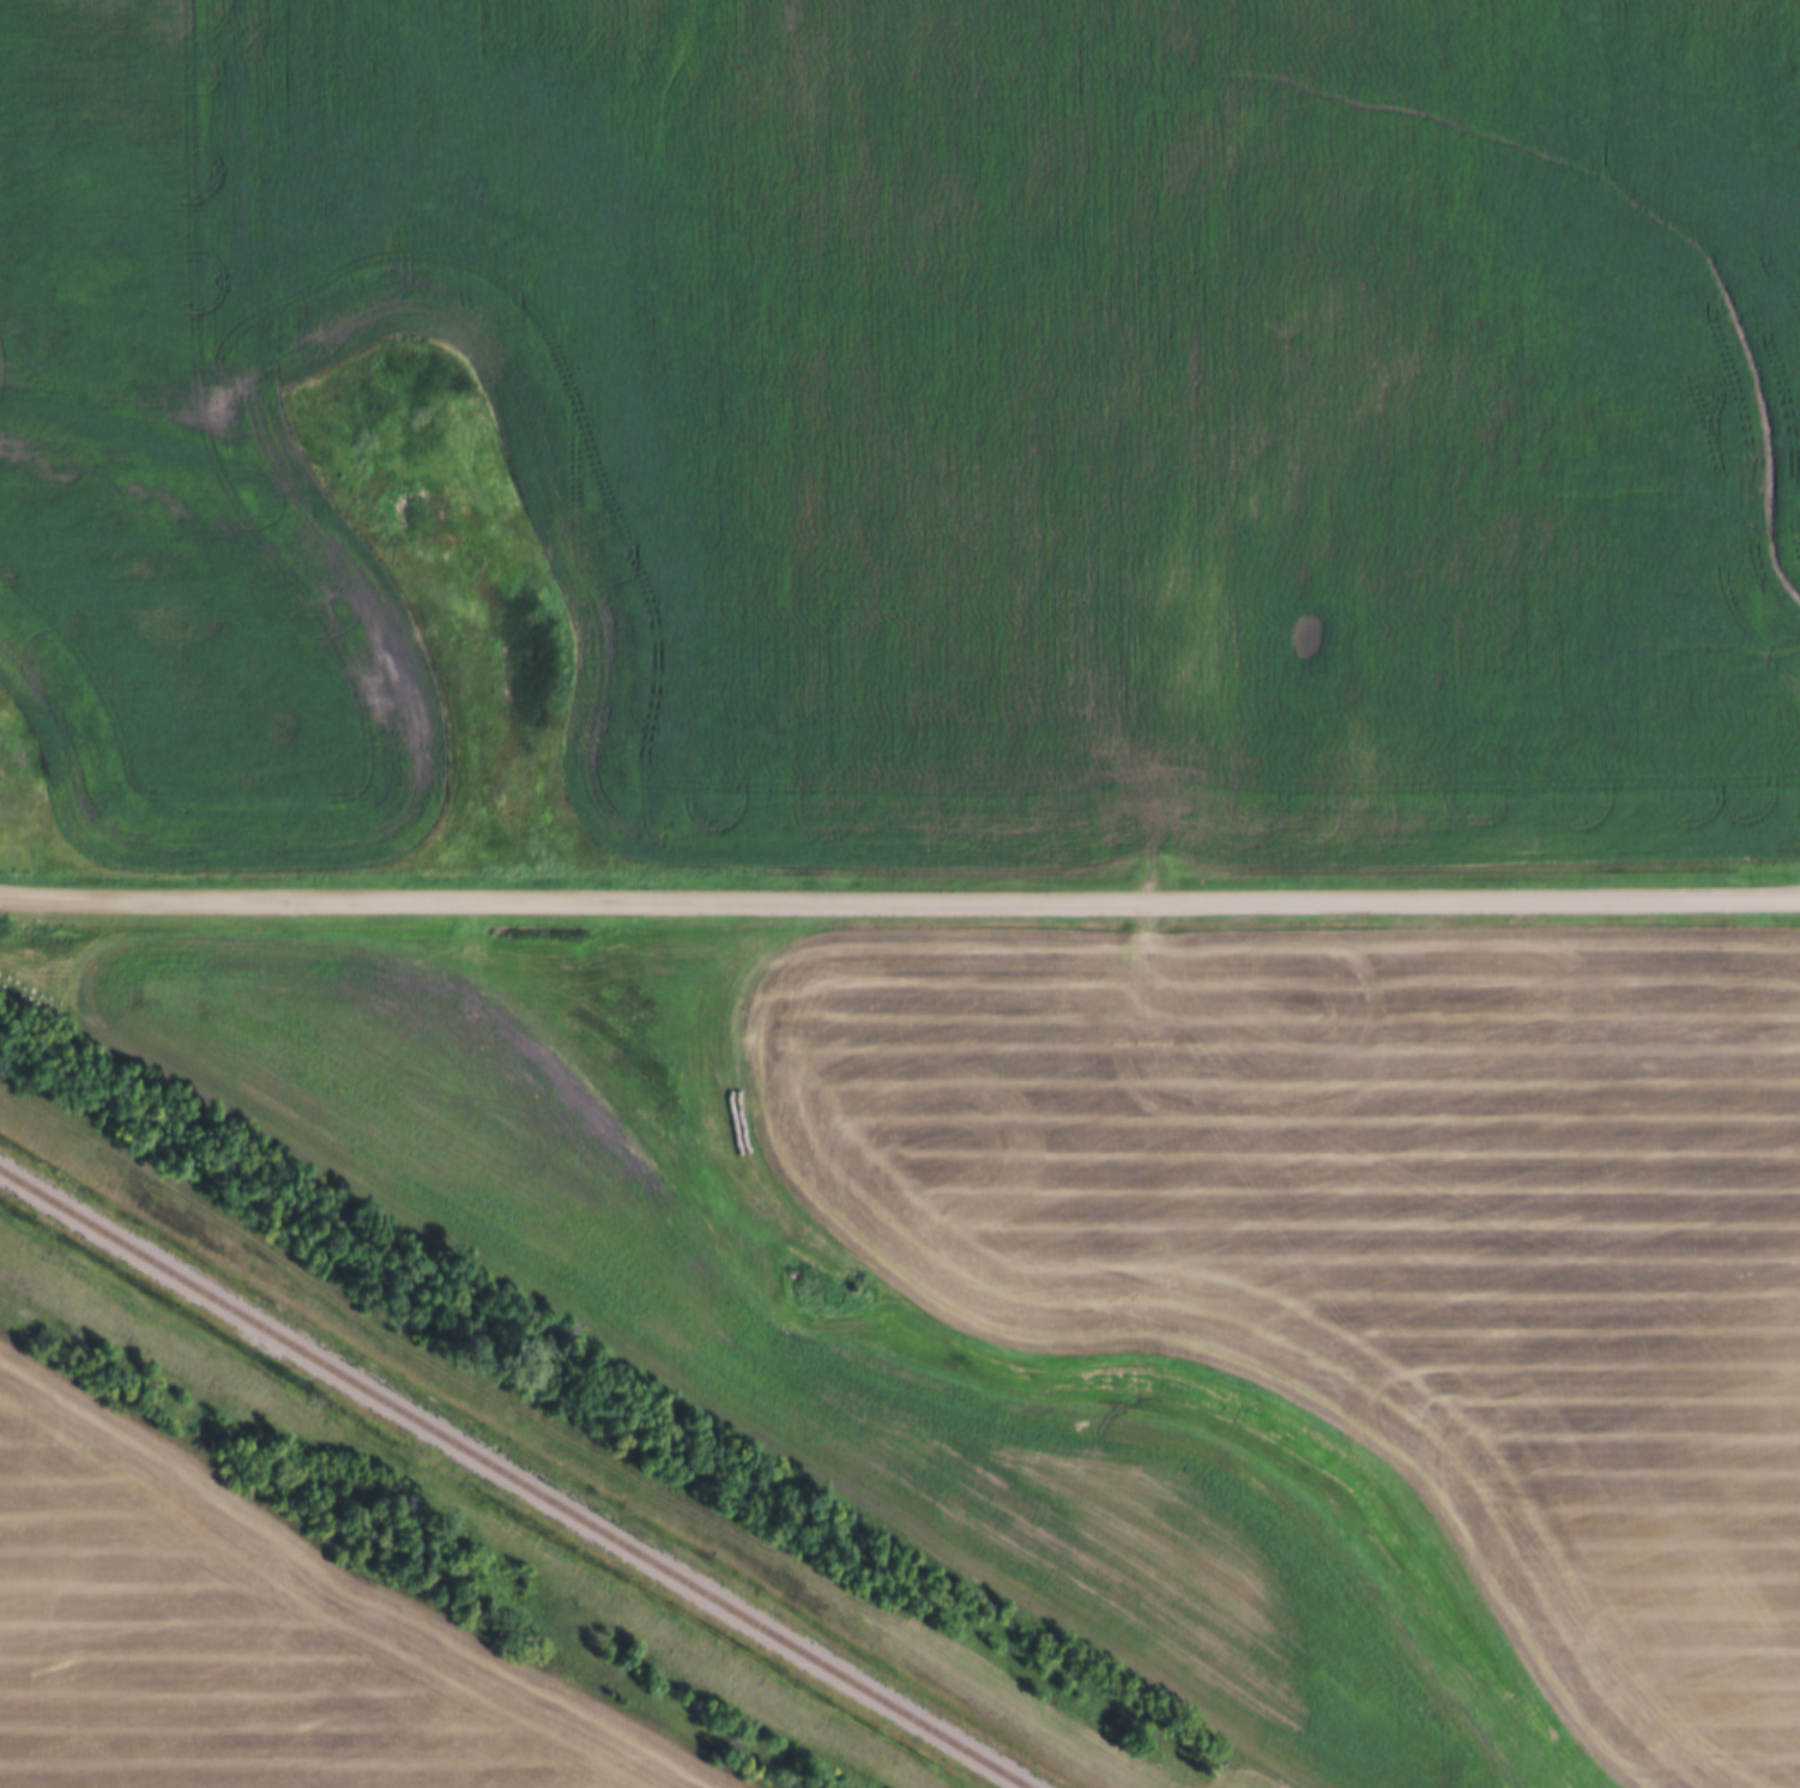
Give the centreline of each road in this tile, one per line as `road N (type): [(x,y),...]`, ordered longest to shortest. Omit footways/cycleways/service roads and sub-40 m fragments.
road 1 (residential): [(1799,889),(0,894)]

